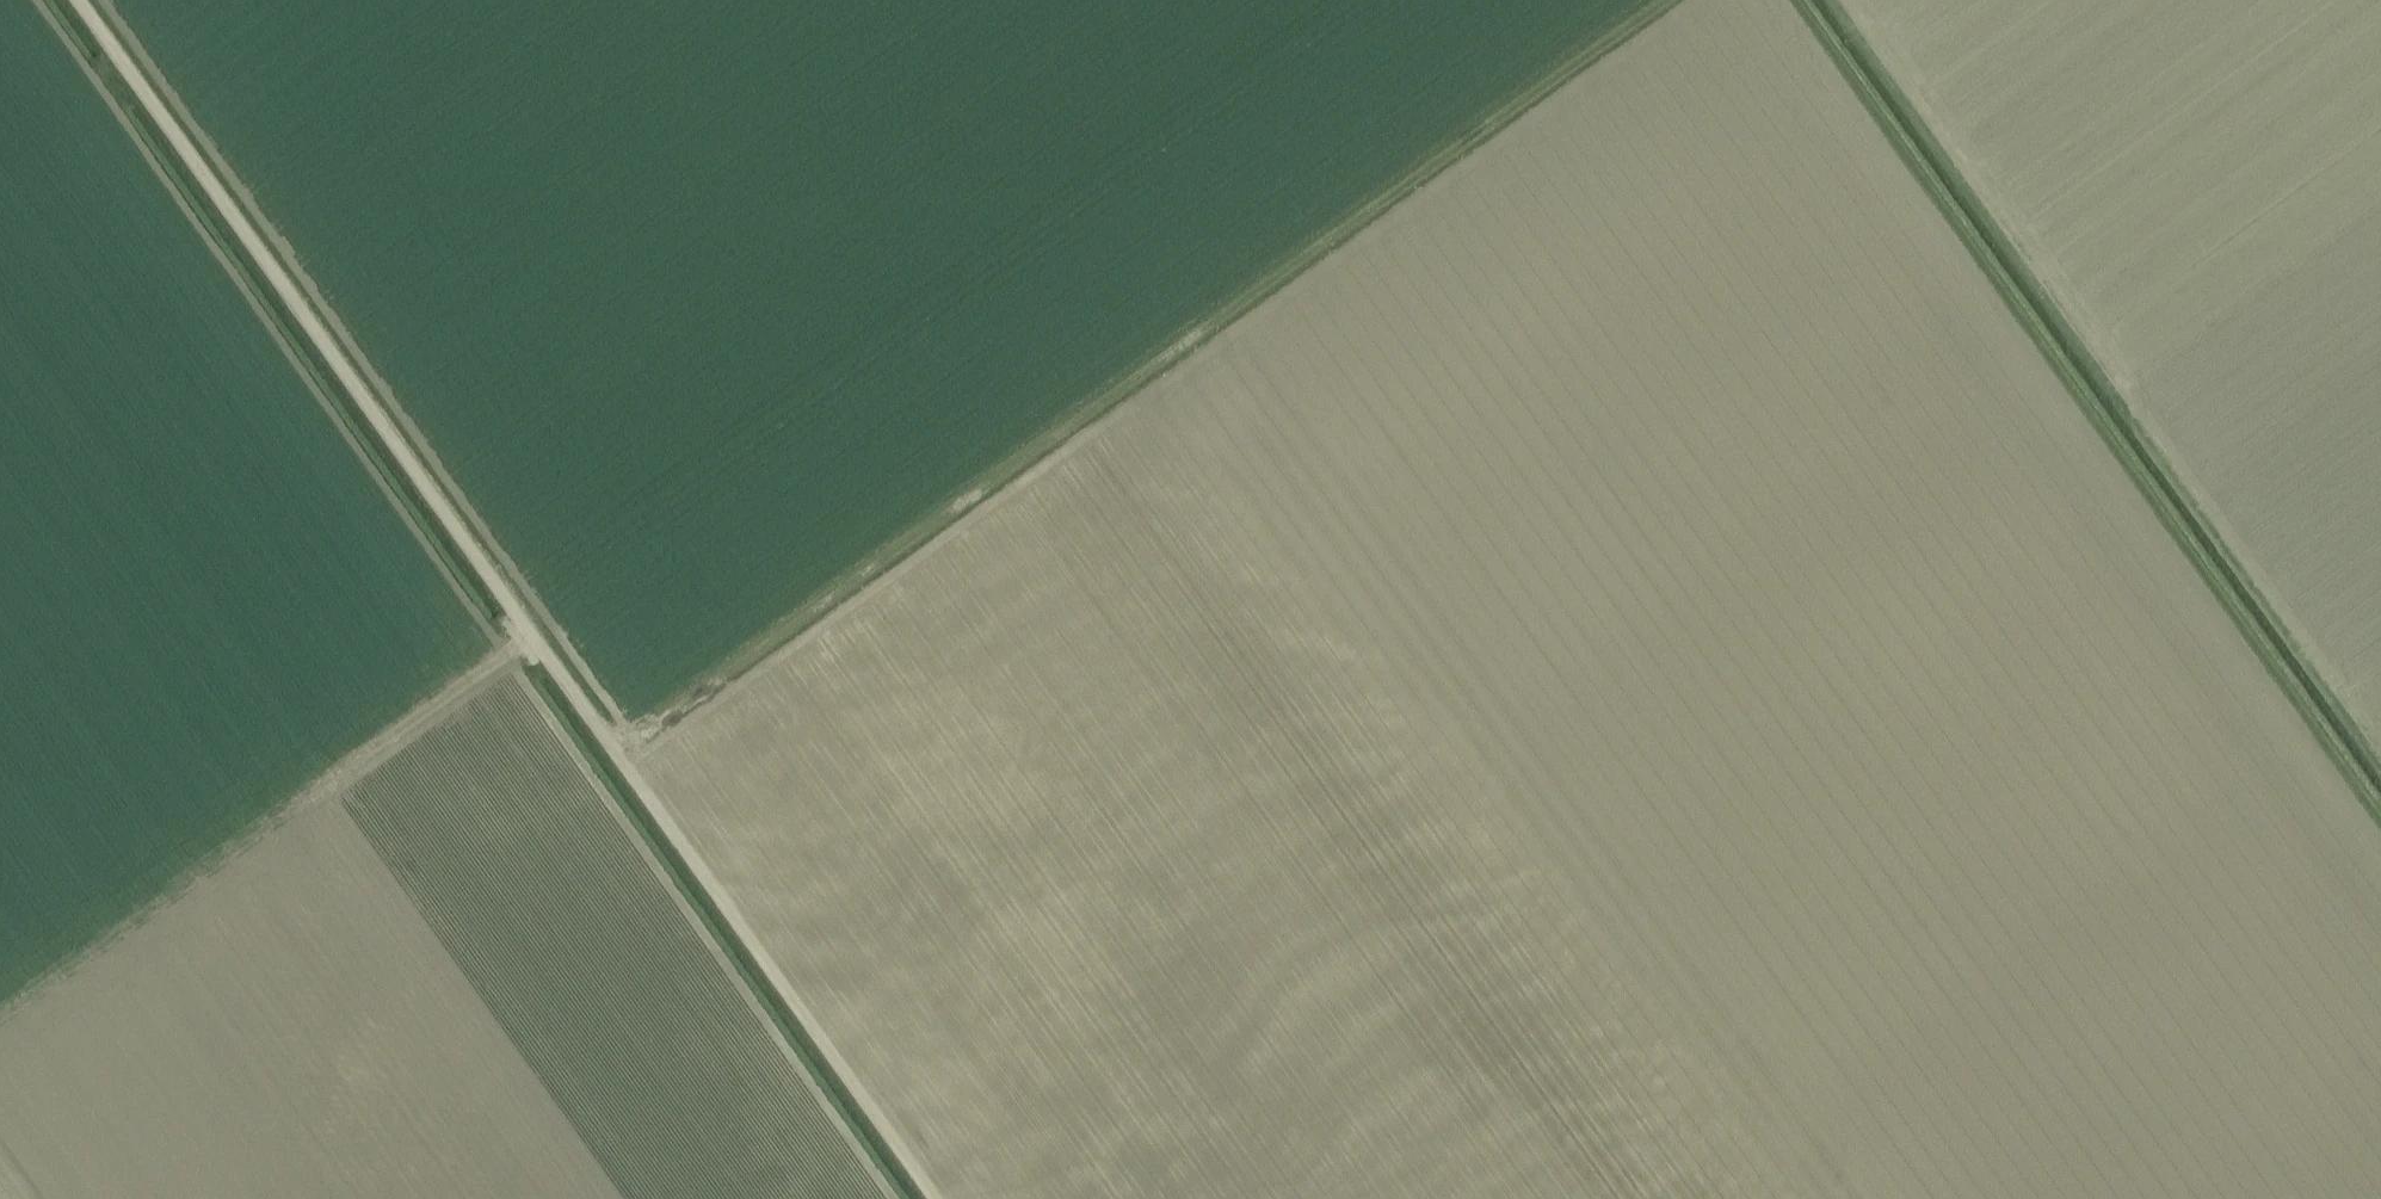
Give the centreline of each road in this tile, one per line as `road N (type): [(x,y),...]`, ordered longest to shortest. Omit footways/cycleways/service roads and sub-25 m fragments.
road 1 (unclassified): [(919,1198),(62,0)]

